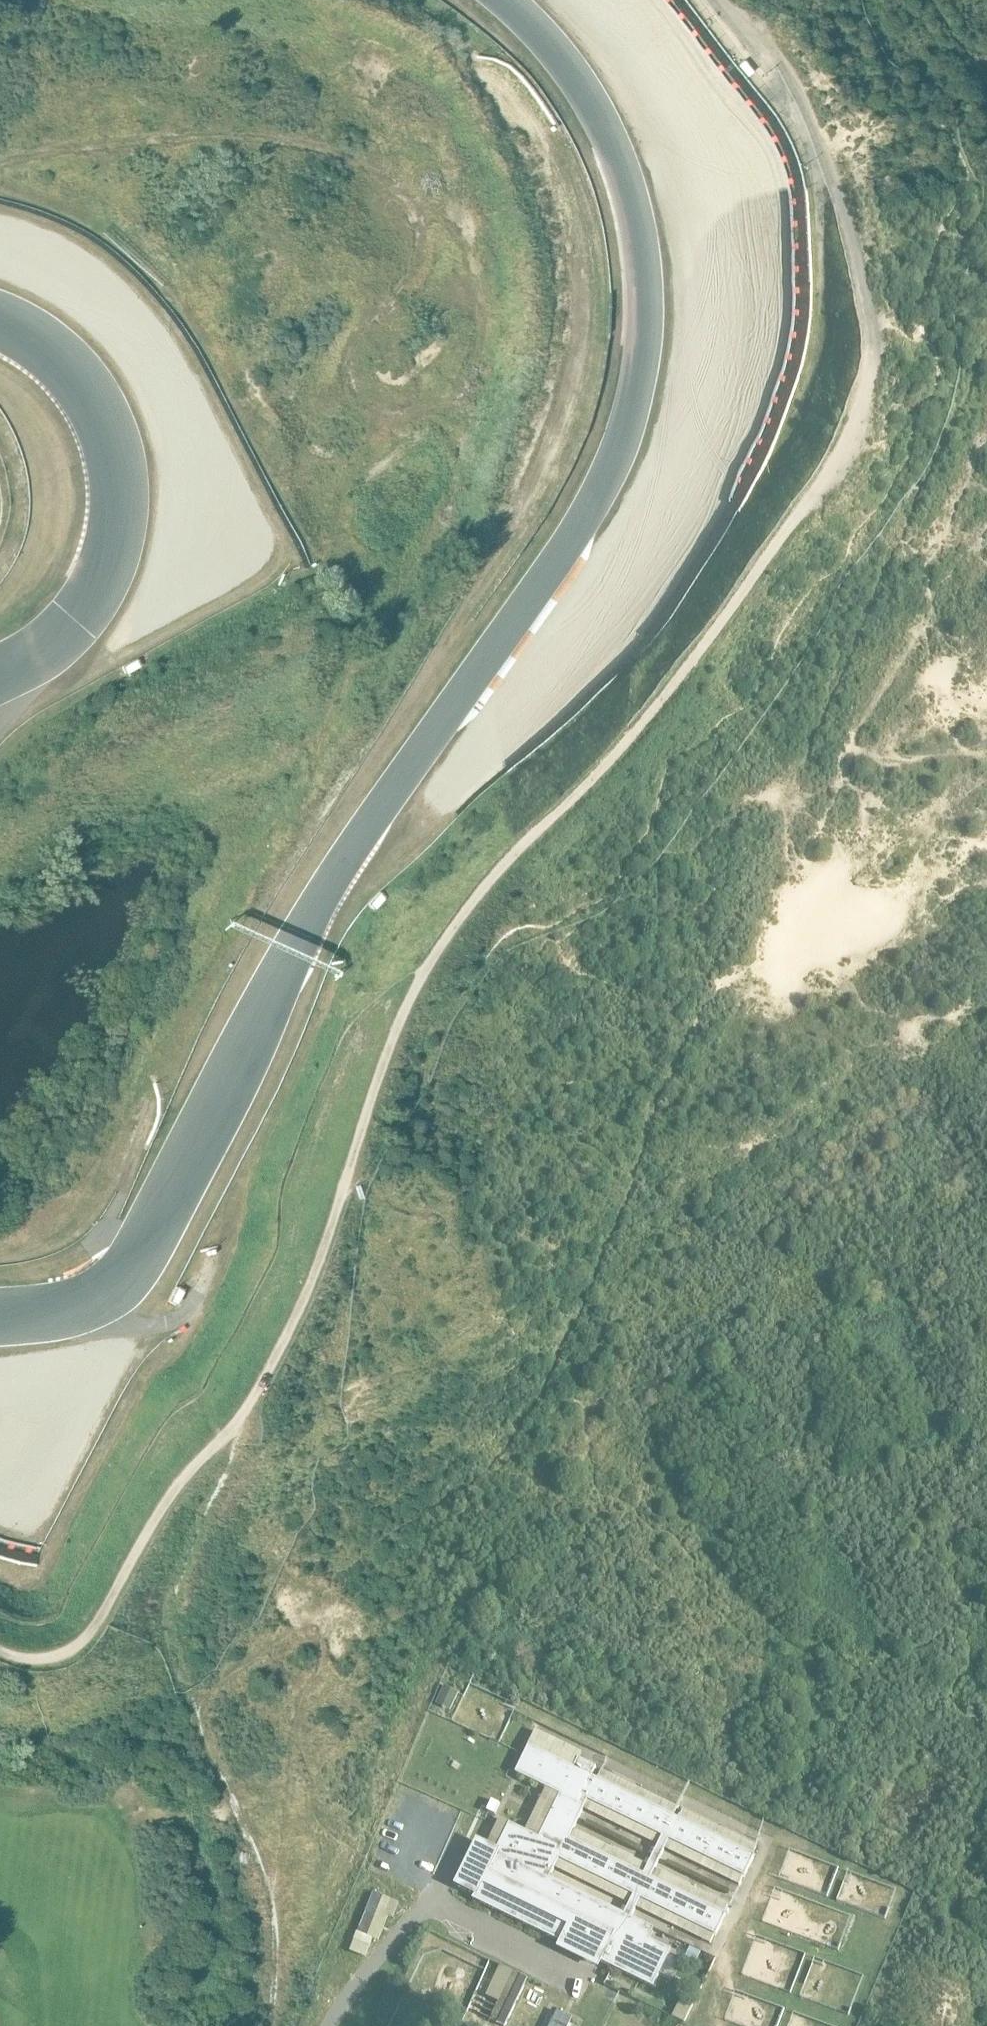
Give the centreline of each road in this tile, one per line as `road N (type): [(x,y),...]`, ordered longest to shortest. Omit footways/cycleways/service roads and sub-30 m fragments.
road 1 (track): [(427,963),(498,869),(590,782),(704,645),(828,474),(868,381),(871,322),(831,171),(780,60),(715,0)]
road 2 (track): [(0,1651),(53,1658),(94,1627),(175,1489),(239,1422),(263,1381),(339,1205)]
road 3 (track): [(339,1205),(396,1027),(427,963)]

